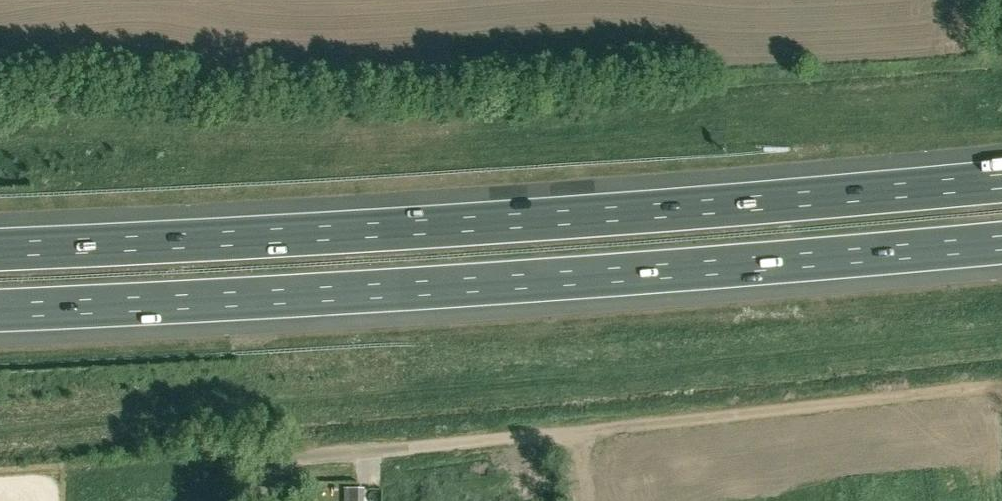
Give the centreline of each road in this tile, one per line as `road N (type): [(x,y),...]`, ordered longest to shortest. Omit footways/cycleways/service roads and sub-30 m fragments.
road 1 (motorway): [(0,310),(529,281),(1001,242)]
road 2 (motorway): [(1001,181),(371,231),(0,247)]
road 3 (unclassified): [(281,500),(283,462),(295,458),(999,384)]

